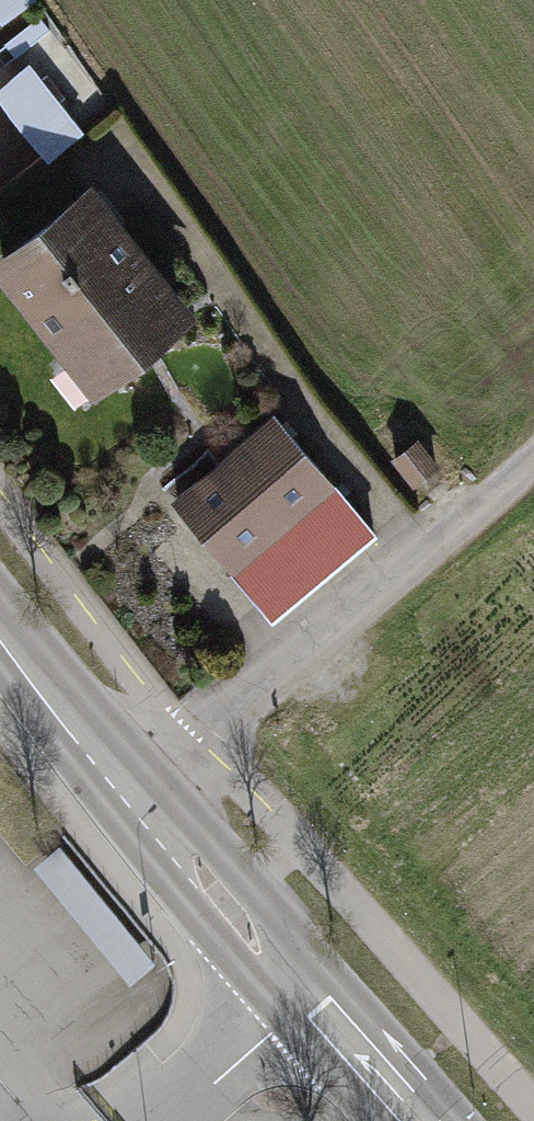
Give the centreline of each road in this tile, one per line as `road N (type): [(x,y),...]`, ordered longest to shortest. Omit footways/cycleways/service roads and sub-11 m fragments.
road 1 (residential): [(137,798),(533,460)]
road 2 (secondary): [(416,1120),(137,798)]
road 3 (secondary): [(137,798),(0,625)]

